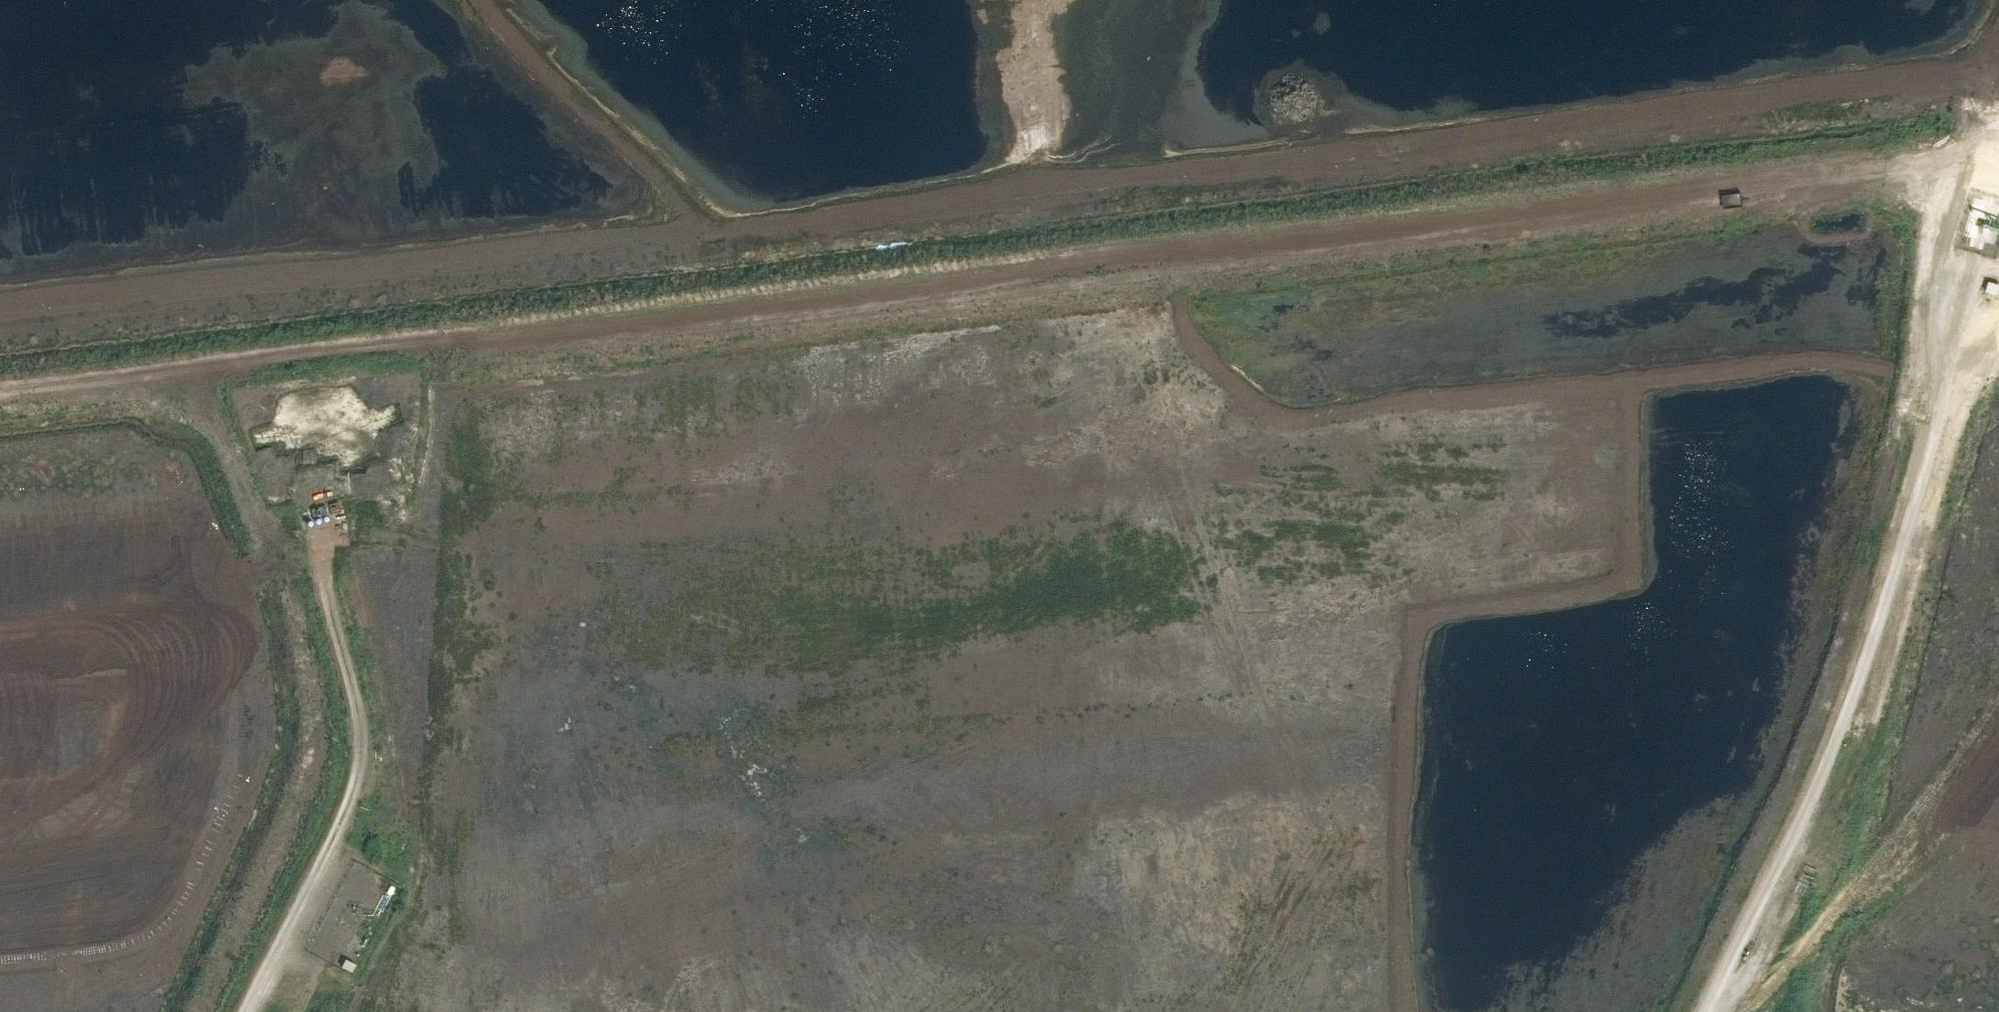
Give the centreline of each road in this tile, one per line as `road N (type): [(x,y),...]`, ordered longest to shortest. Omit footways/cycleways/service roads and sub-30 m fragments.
road 1 (track): [(1710,1011),(1820,798),(1986,248)]
road 2 (track): [(238,1011),(346,813),(362,765),(320,585),(322,447)]
road 3 (track): [(1740,1011),(1800,897)]

